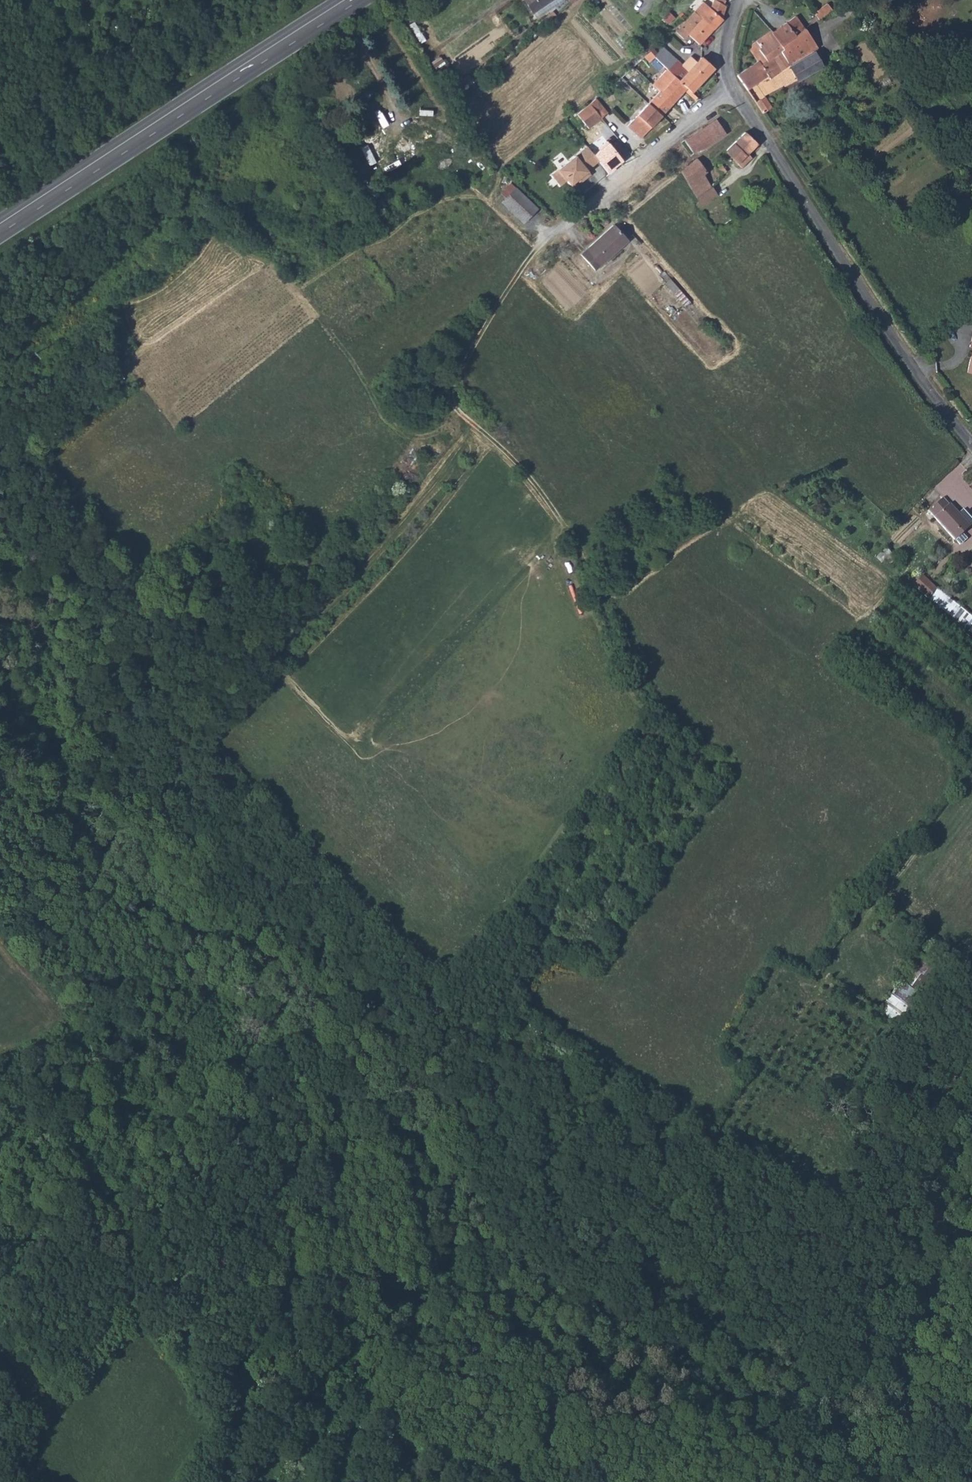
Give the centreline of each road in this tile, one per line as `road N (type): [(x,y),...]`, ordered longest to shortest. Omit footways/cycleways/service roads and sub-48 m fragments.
road 1 (unclassified): [(971,444),(918,377),(732,88)]
road 2 (primary): [(331,9),(0,225)]
road 3 (residential): [(570,223),(732,88)]

